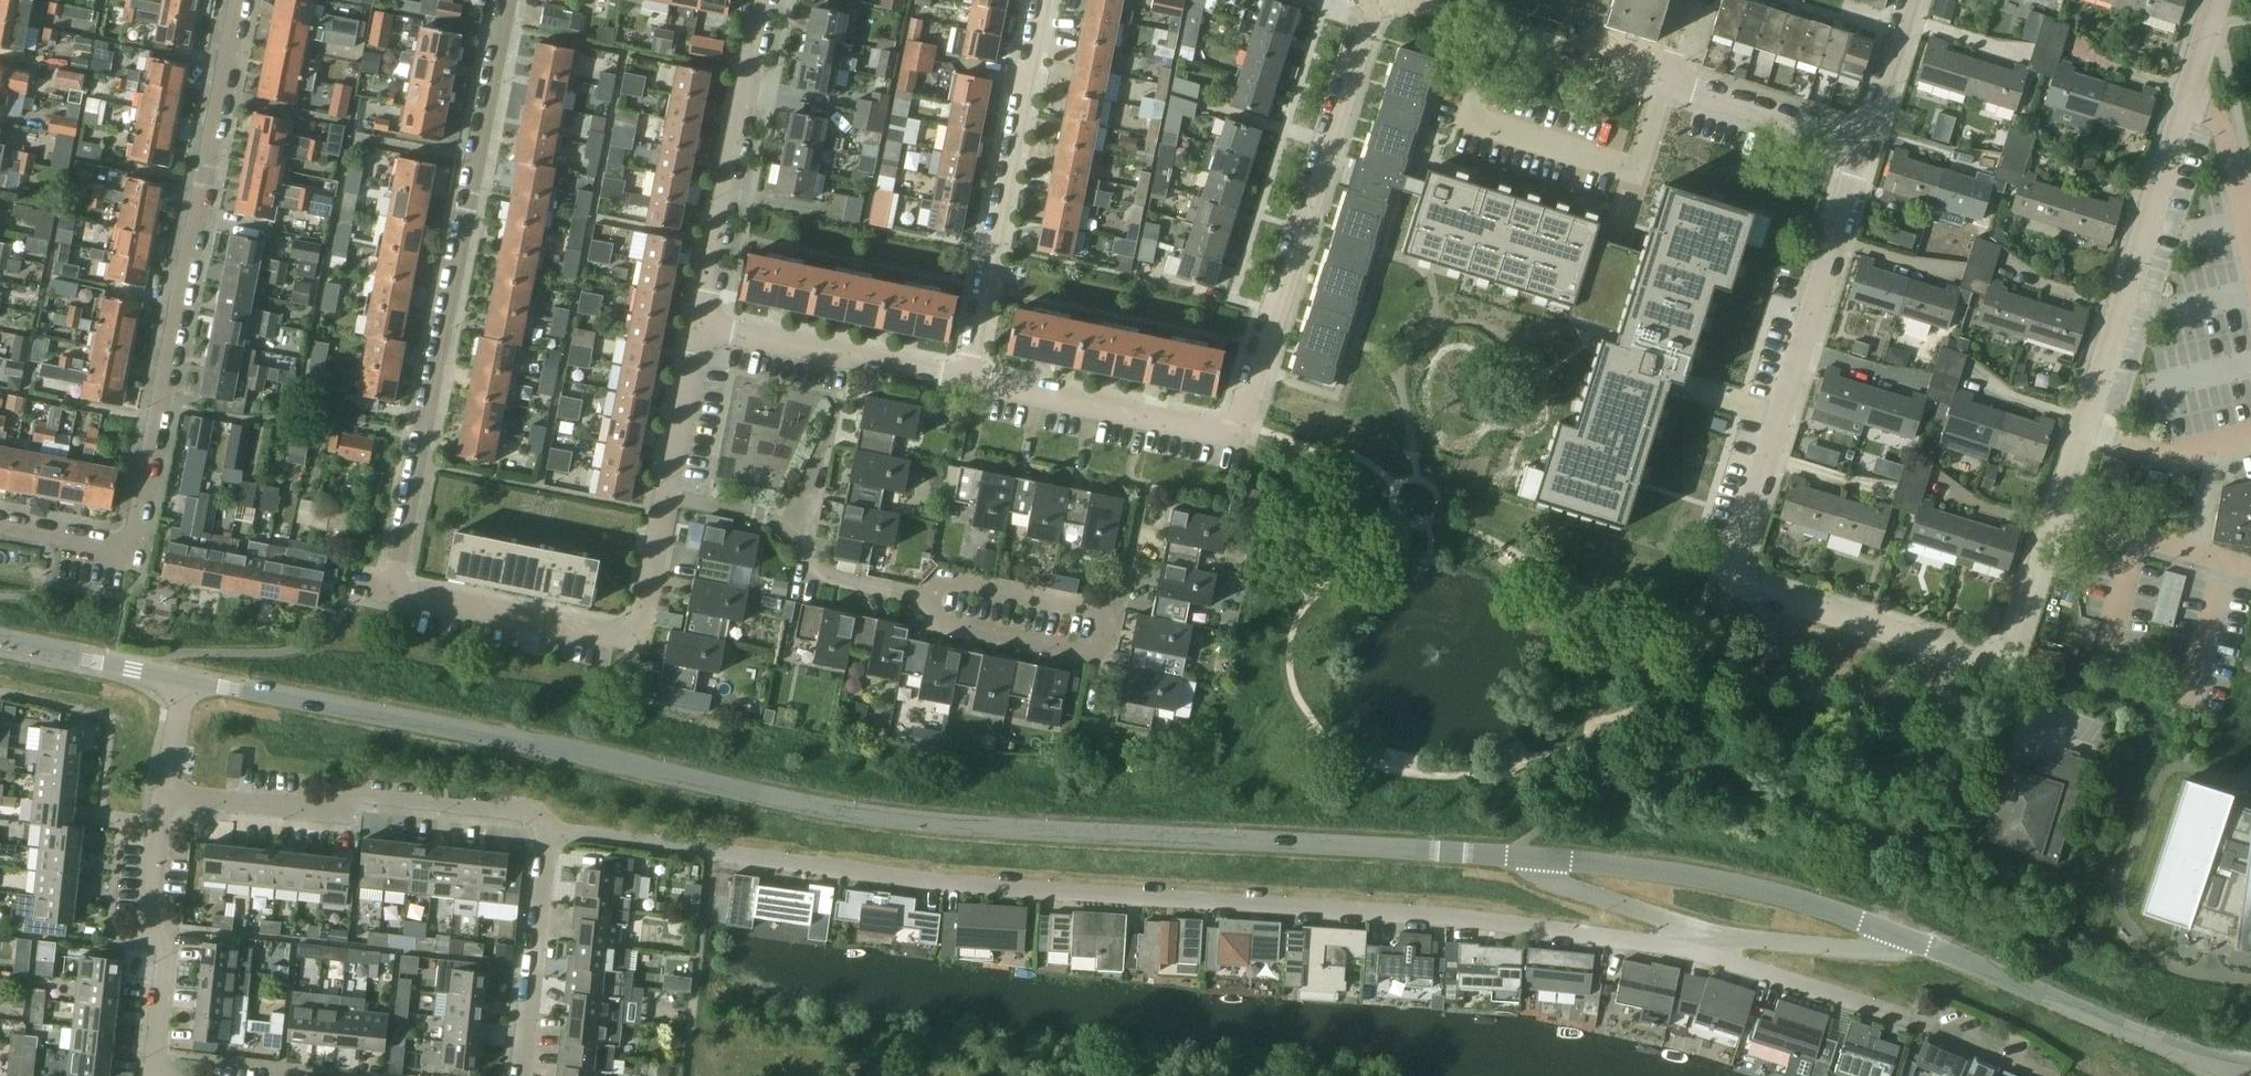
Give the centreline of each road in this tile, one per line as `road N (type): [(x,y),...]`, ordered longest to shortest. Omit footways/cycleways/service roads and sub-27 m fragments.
road 1 (unclassified): [(1515,857),(845,814),(513,740),(183,681)]
road 2 (residential): [(1698,944),(1401,911),(914,878),(545,829)]
road 3 (residential): [(2084,428),(2018,633),(2011,652),(1992,662),(1964,659),(1739,582),(1735,555),(1867,147)]
road 4 (residential): [(1369,0),(1267,348),(1232,428),(1142,417),(966,376)]
road 5 (residential): [(393,597),(509,0)]
road 6 (residential): [(127,546),(139,520),(241,0)]
road 7 (residential): [(2084,428),(2218,0)]
road 8 (residential): [(545,829),(530,808),(353,790),(330,809),(165,795)]
road 9 (unclassified): [(1899,935),(1728,883),(1515,857)]
road 10 (residential): [(393,597),(604,636),(628,634),(638,623),(667,493)]
road 11 (residential): [(966,376),(1044,0)]
road 12 (unclassified): [(2250,1074),(1899,935)]
road 13 (residential): [(700,322),(763,0)]
road 14 (residential): [(158,1075),(167,942),(150,921),(165,795)]
road 15 (residential): [(1406,0),(1666,81)]
road 16 (residential): [(966,376),(700,322)]
road 17 (residential): [(520,1075),(545,829)]
road 18 (residential): [(920,598),(941,628),(1067,655),(1108,639),(1104,615)]
road 19 (residential): [(1902,1017),(1698,944)]
road 20 (residential): [(1666,81),(1867,147)]
road 21 (unclassified): [(1698,944),(1735,939),(1878,950),(1899,935)]
road 22 (unclassified): [(1515,857),(1545,879),(1667,923),(1698,944)]
road 23 (residential): [(1104,615),(948,582),(920,598)]
road 24 (unclassified): [(183,681),(0,644)]
road 25 (residential): [(667,493),(700,322)]
road 26 (residential): [(785,528),(813,574),(920,598)]
road 27 (residential): [(1867,147),(1911,0)]
road 28 (residential): [(127,546),(0,527)]
road 29 (residential): [(667,493),(761,510),(785,528)]
road 30 (residential): [(1104,615),(1122,593),(1141,501)]

